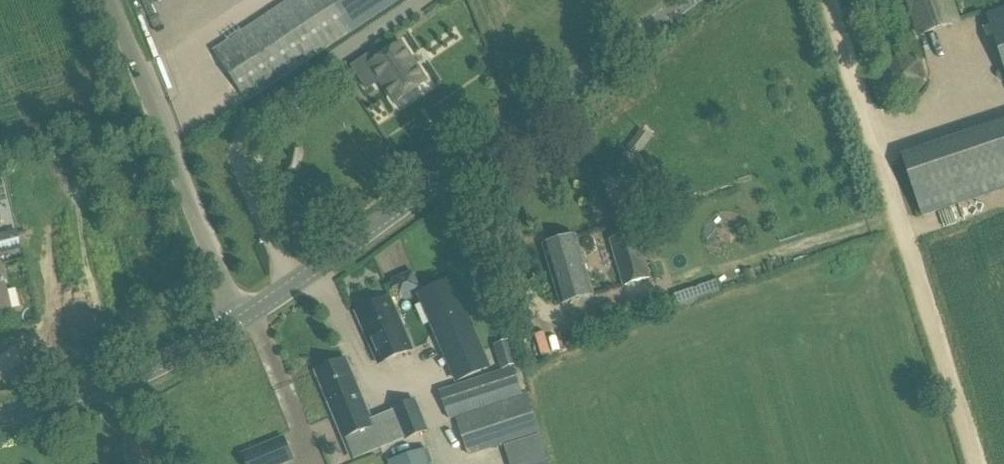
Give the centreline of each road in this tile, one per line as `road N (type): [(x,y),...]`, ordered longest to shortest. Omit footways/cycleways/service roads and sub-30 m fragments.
road 1 (tertiary): [(240,319),(343,255),(681,0)]
road 2 (unclassified): [(825,0),(971,463)]
road 3 (unclassified): [(240,319),(113,0)]
road 4 (tertiary): [(0,414),(100,390),(240,319)]

